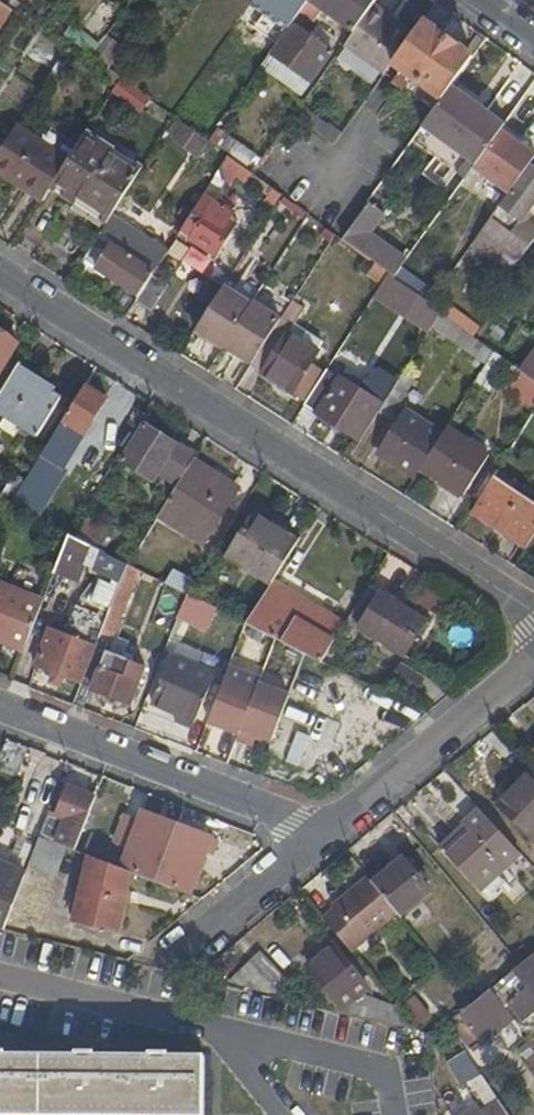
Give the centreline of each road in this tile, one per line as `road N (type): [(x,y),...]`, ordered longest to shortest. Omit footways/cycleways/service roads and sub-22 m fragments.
road 1 (residential): [(0,274),(533,614)]
road 2 (residential): [(0,705),(297,816),(324,834)]
road 3 (residential): [(324,834),(533,657)]
road 4 (residential): [(157,974),(324,834)]

